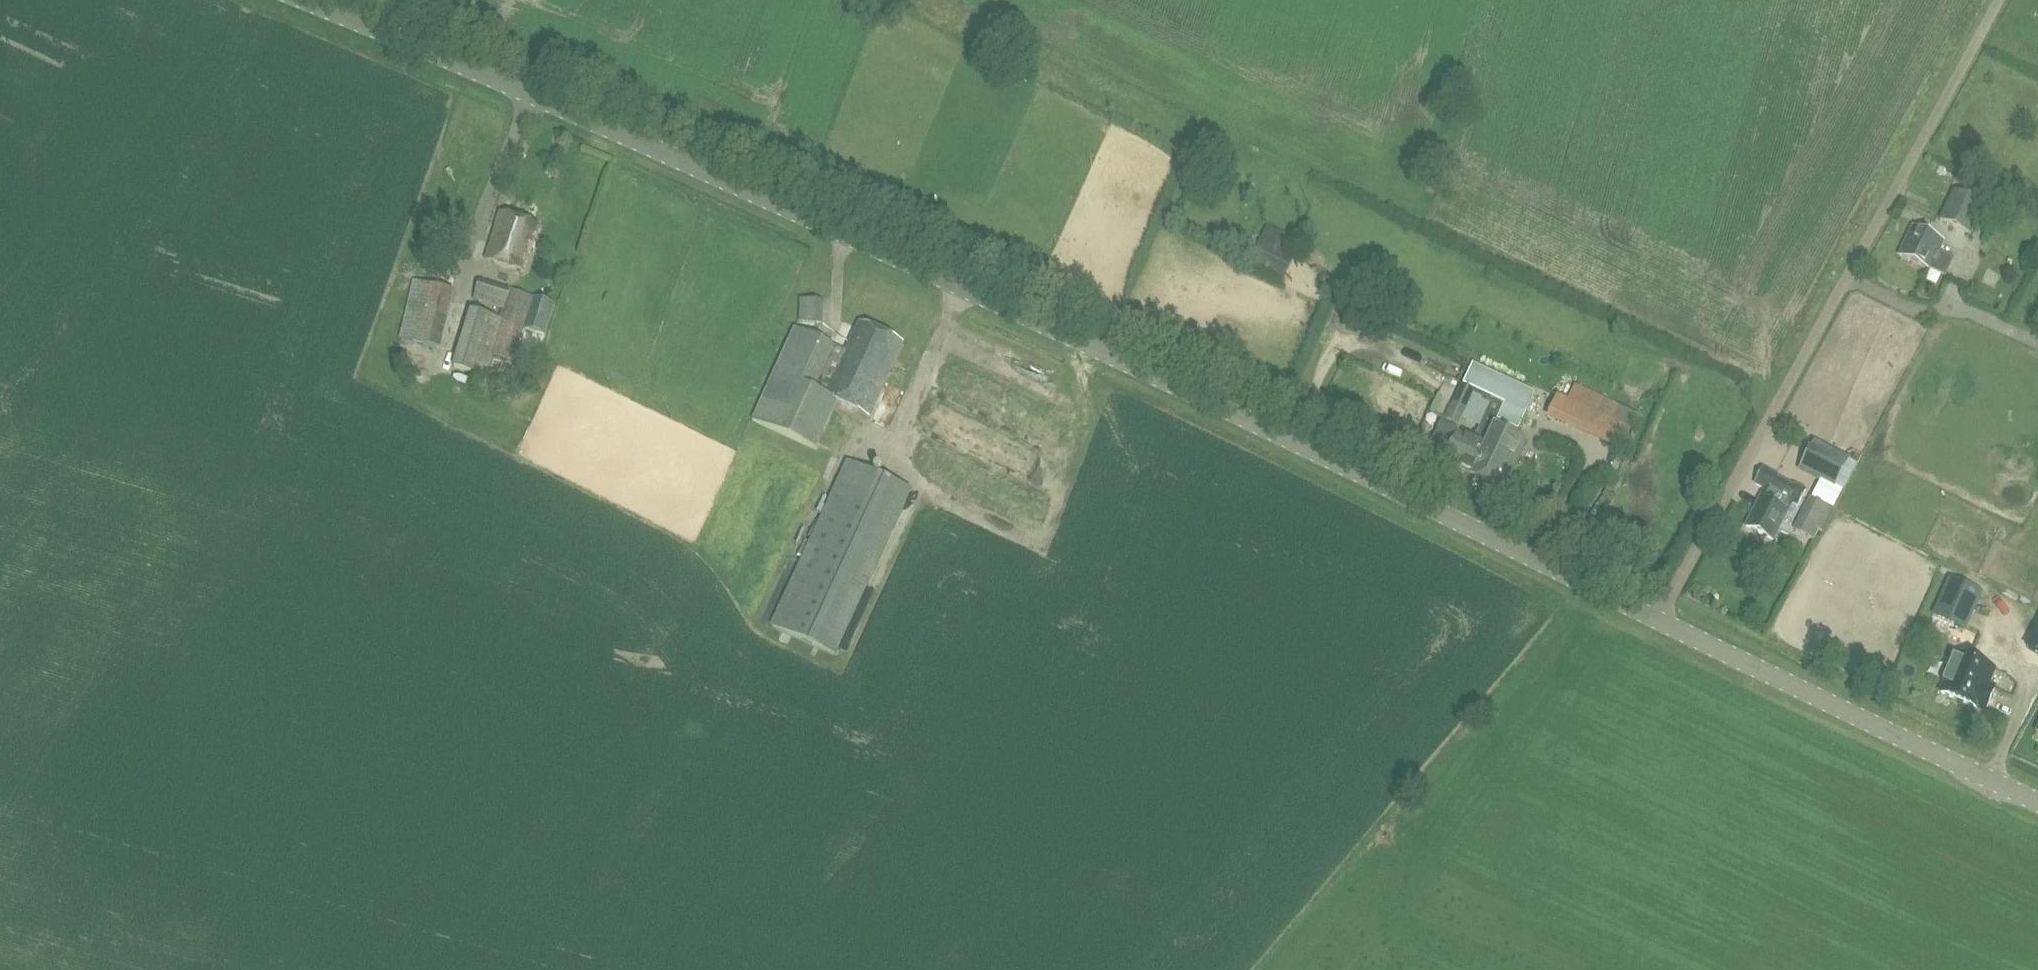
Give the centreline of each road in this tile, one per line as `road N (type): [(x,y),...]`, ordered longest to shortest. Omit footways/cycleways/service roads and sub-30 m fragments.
road 1 (tertiary): [(1658,624),(521,87),(304,0)]
road 2 (unclassified): [(1658,624),(2004,0)]
road 3 (tertiary): [(2037,799),(1658,624)]

